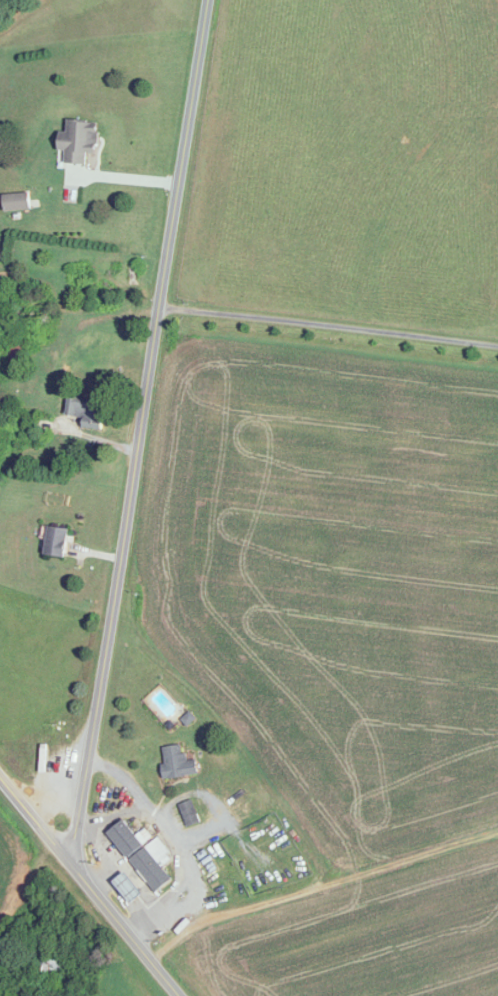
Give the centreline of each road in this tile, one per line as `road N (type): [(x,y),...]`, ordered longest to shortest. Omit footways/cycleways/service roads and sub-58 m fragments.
road 1 (residential): [(67,853),(204,0)]
road 2 (tertiary): [(178,995),(0,778)]

